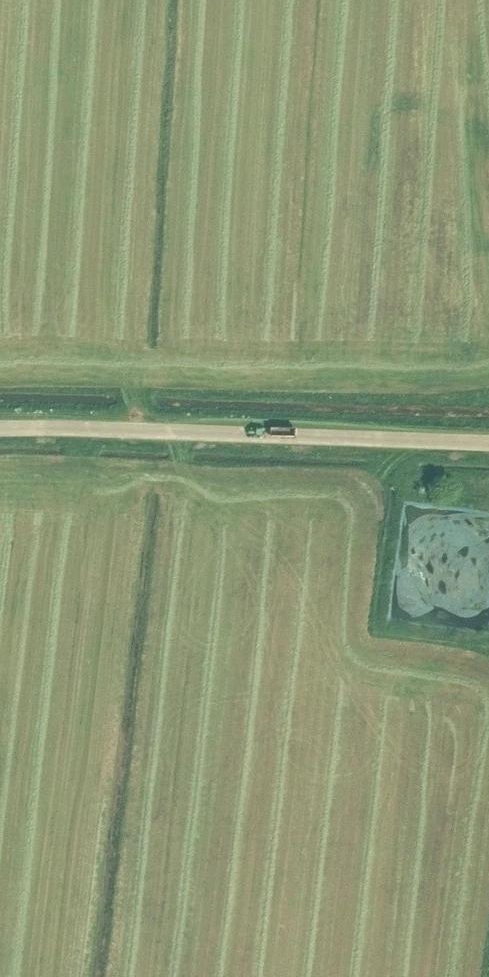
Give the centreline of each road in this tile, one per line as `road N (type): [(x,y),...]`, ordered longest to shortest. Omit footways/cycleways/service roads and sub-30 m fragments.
road 1 (unclassified): [(0,427),(488,444)]

